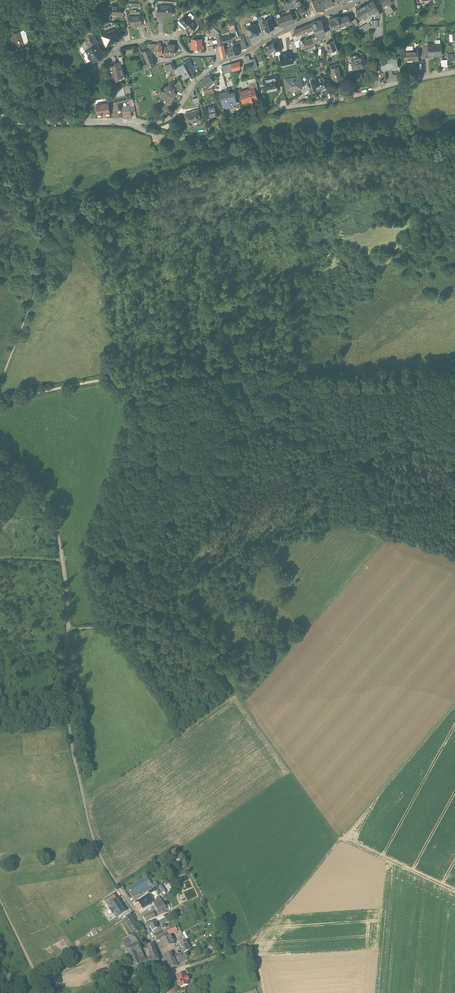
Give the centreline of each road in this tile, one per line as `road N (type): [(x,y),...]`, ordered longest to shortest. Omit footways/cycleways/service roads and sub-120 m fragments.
road 1 (track): [(0,459),(42,506),(63,553),(72,606),(67,726),(89,827),(120,888)]
road 2 (track): [(0,403),(195,365),(454,370)]
road 3 (track): [(454,887),(335,829),(163,594)]
road 4 (track): [(454,559),(345,519),(313,525),(239,552),(106,626),(71,632)]
road 5 (track): [(454,704),(249,941),(168,973)]
road 6 (residential): [(146,128),(211,133),(278,106),(454,70)]
road 7 (residential): [(185,53),(175,40),(139,41),(58,83),(21,60),(0,10)]
road 8 (residential): [(359,0),(220,60)]
road 9 (unclassified): [(0,120),(146,128)]

